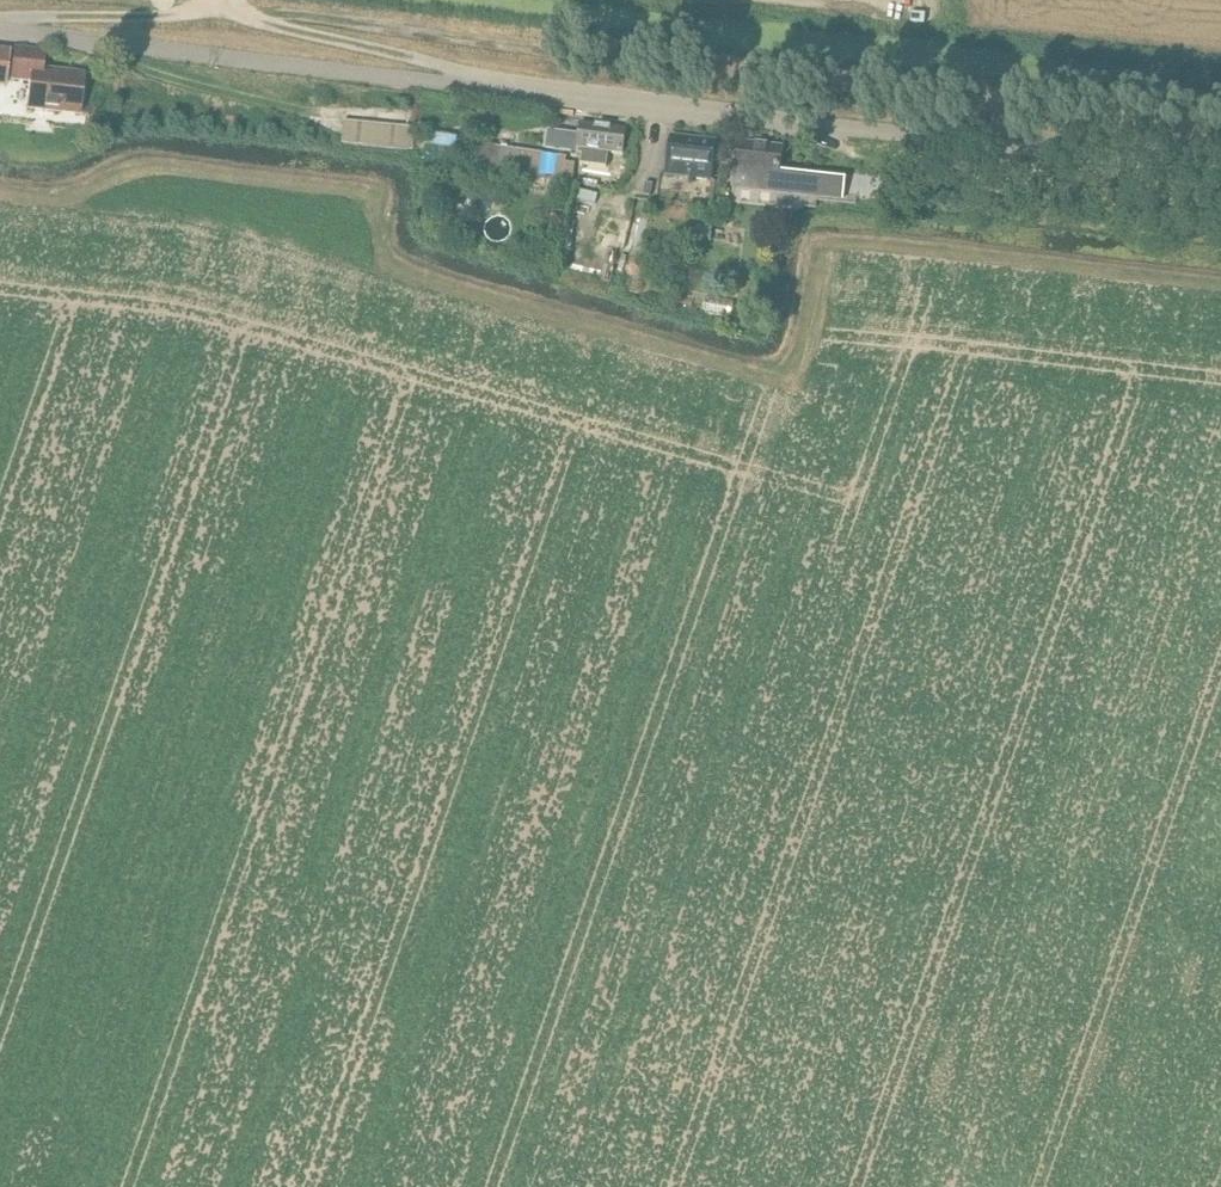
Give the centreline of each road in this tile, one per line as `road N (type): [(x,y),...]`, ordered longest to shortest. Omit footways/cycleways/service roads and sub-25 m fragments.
road 1 (track): [(0,193),(54,196),(160,170),(378,199),(378,266),(790,380),(815,242),(1220,282)]
road 2 (tertiary): [(1220,169),(0,29)]
road 3 (track): [(1220,122),(221,10)]
road 4 (track): [(727,0),(1220,53)]

